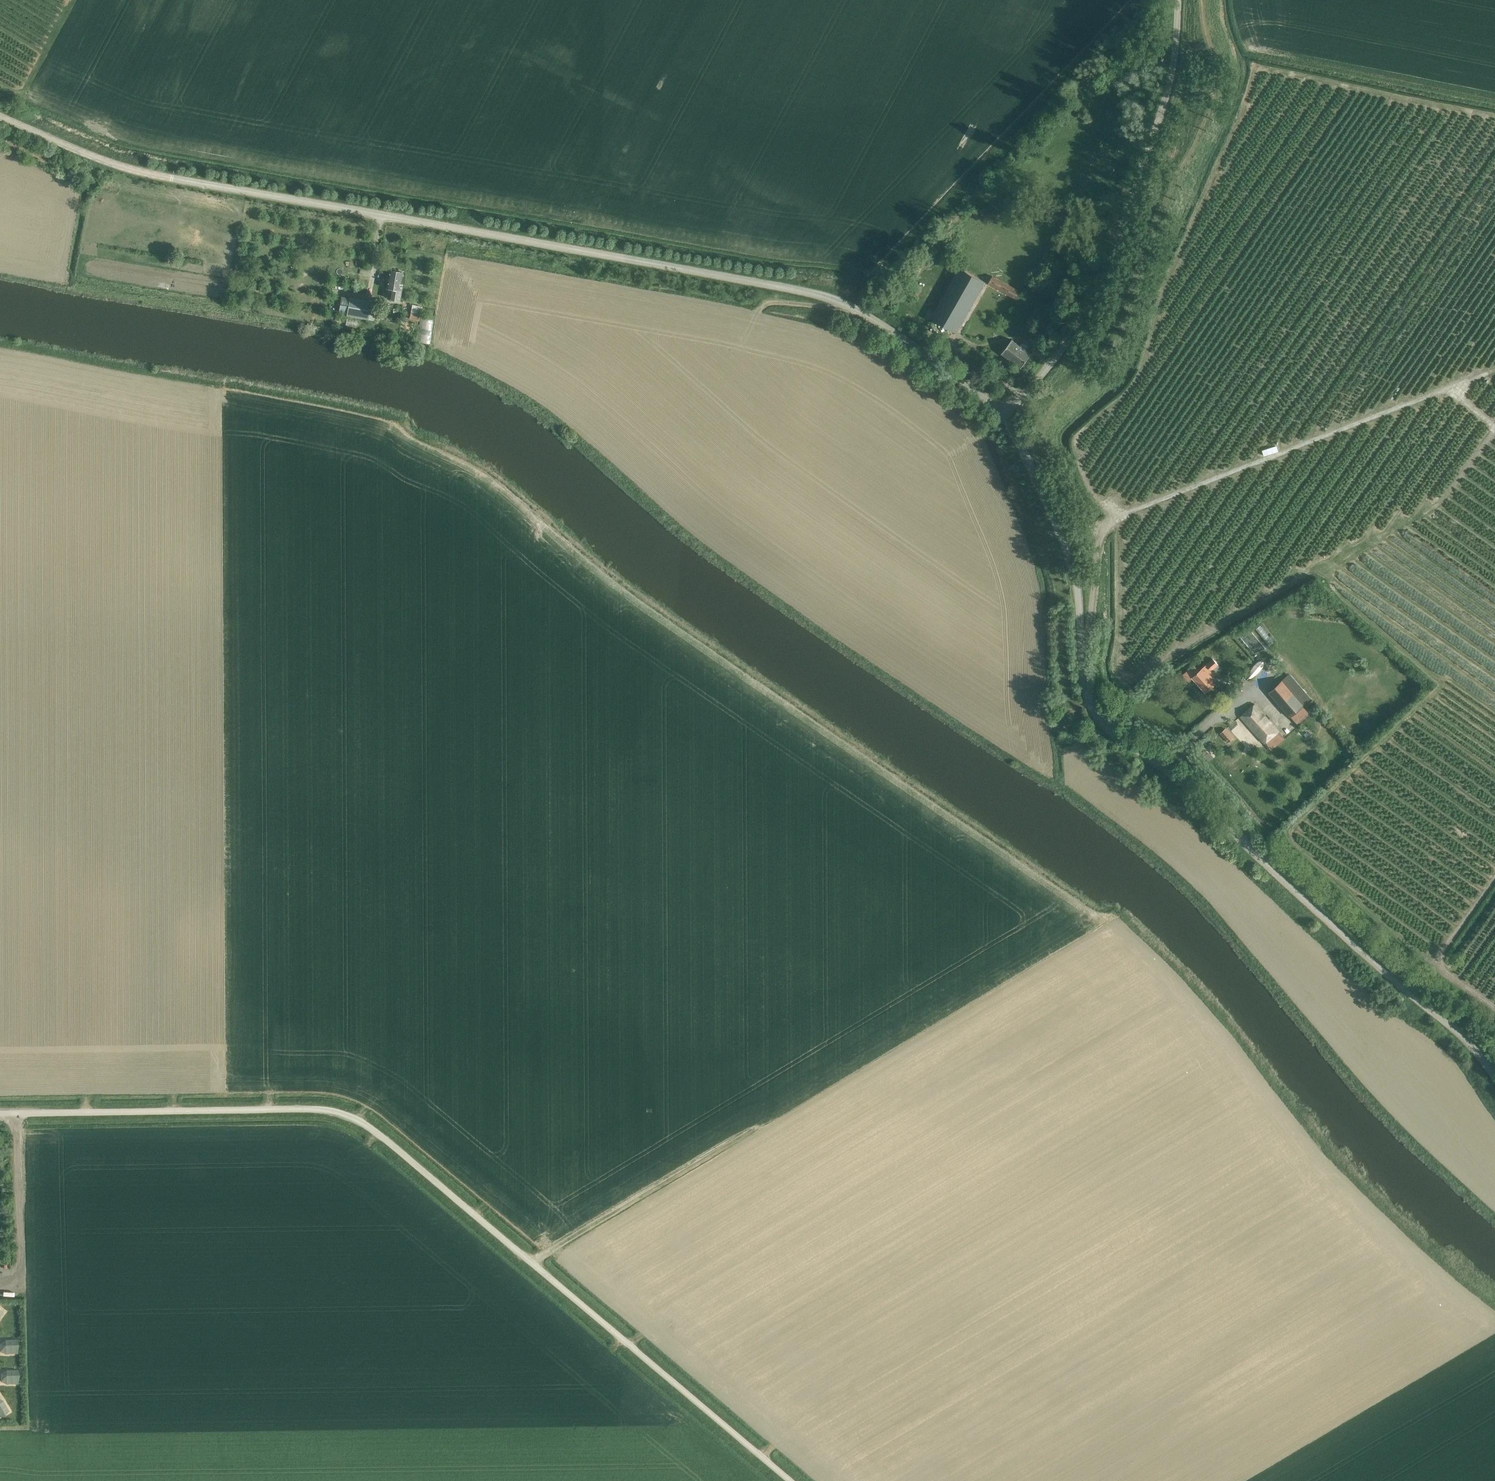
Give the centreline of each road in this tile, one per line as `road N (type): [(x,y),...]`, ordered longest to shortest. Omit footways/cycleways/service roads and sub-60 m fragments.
road 1 (tertiary): [(1010,417),(857,306),(816,290),(148,172),(0,116)]
road 2 (unclassified): [(799,1480),(363,1121),(321,1110),(0,1114)]
road 3 (tertiary): [(1494,1074),(1457,1031),(1162,766),(1098,718),(1086,693),(1070,554),(1010,417)]
road 4 (unclassified): [(1010,417),(1080,328),(1105,278),(1161,119),(1178,55),(1179,0)]

